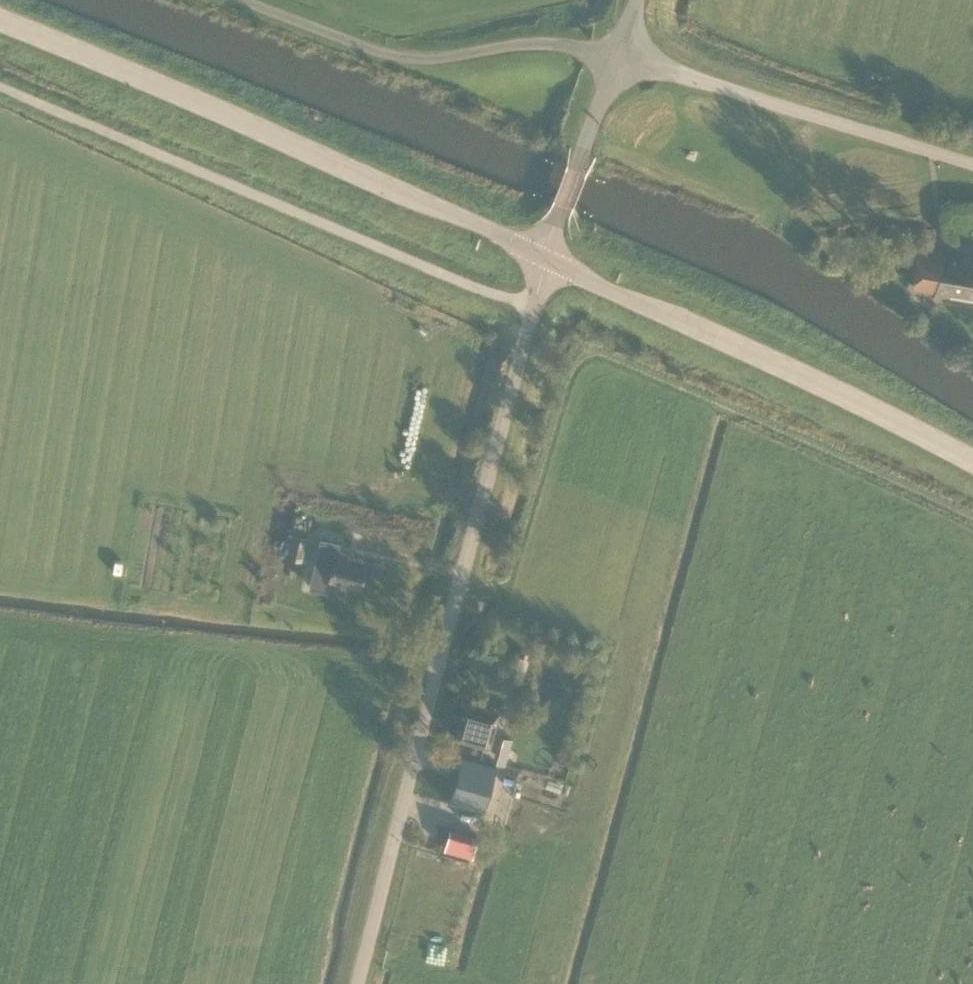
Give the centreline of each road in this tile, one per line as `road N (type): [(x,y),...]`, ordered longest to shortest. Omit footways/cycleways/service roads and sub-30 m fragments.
road 1 (unclassified): [(361,983),(545,258)]
road 2 (secondary): [(545,258),(0,19)]
road 3 (secondary): [(972,463),(905,423),(545,258)]
road 4 (unclassified): [(972,170),(617,56)]
road 5 (unclassified): [(545,258),(617,56)]

